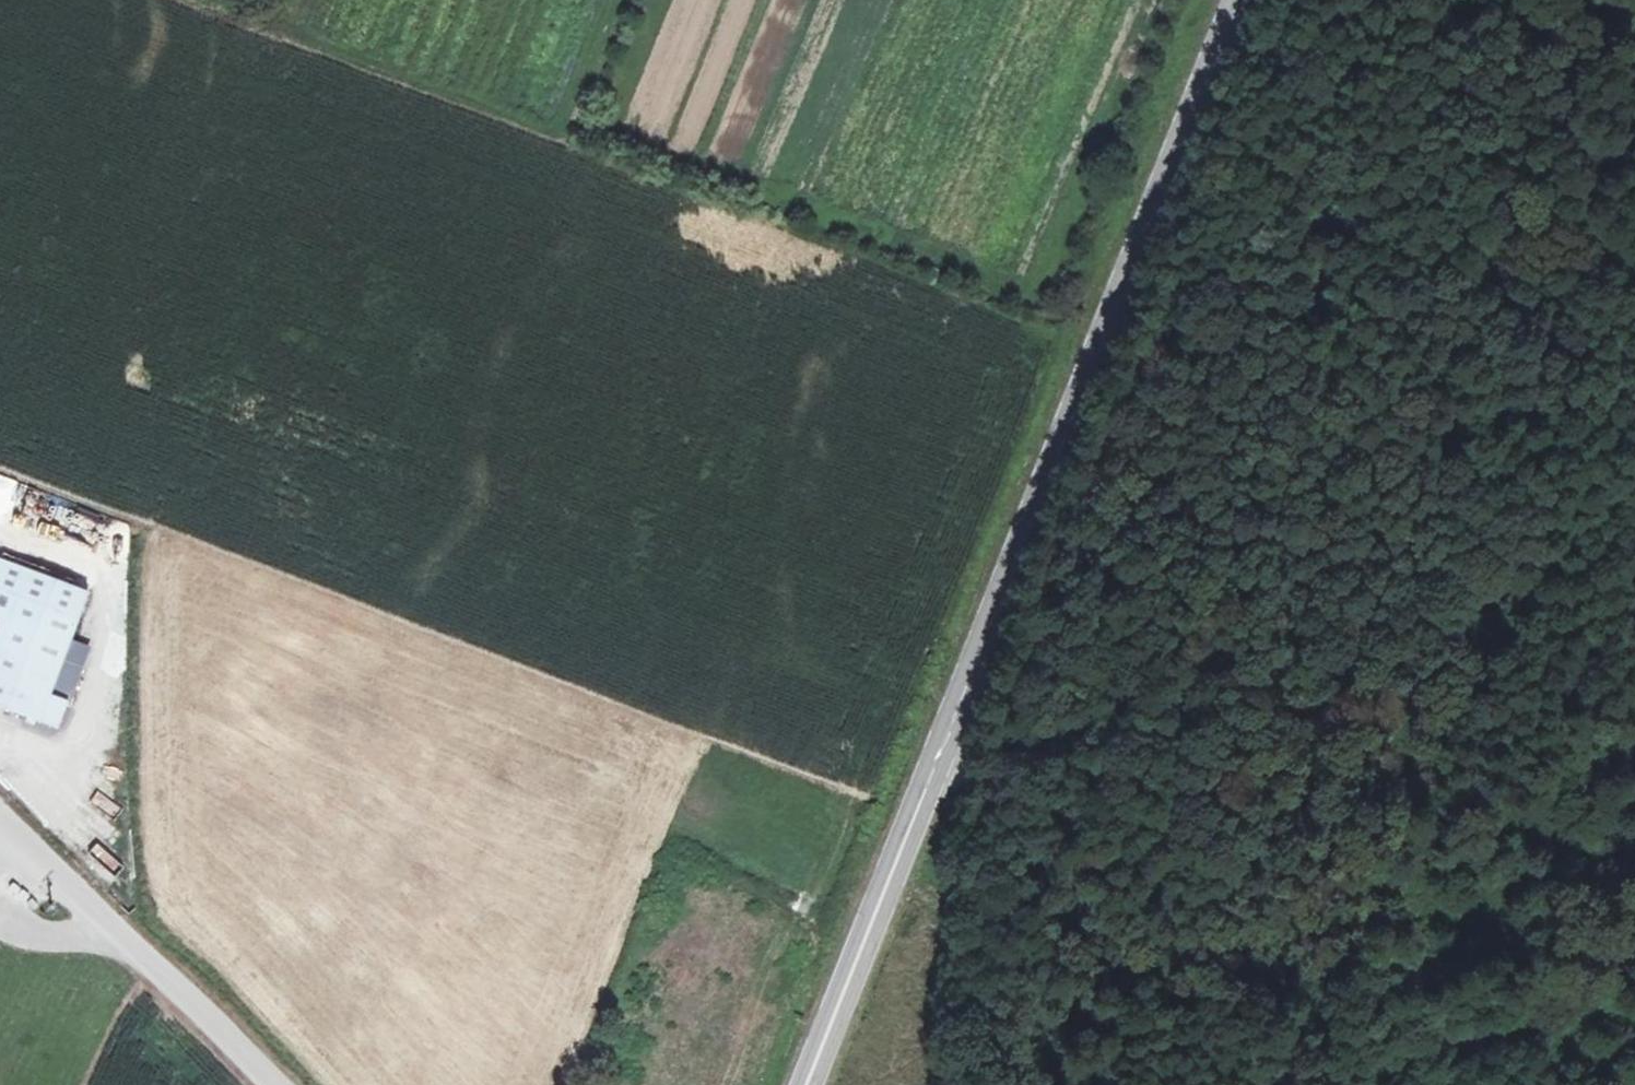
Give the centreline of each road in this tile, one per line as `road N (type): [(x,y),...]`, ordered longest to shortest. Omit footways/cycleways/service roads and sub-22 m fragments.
road 1 (secondary): [(805,1084),(1236,0)]
road 2 (unclassified): [(0,828),(273,1084)]

